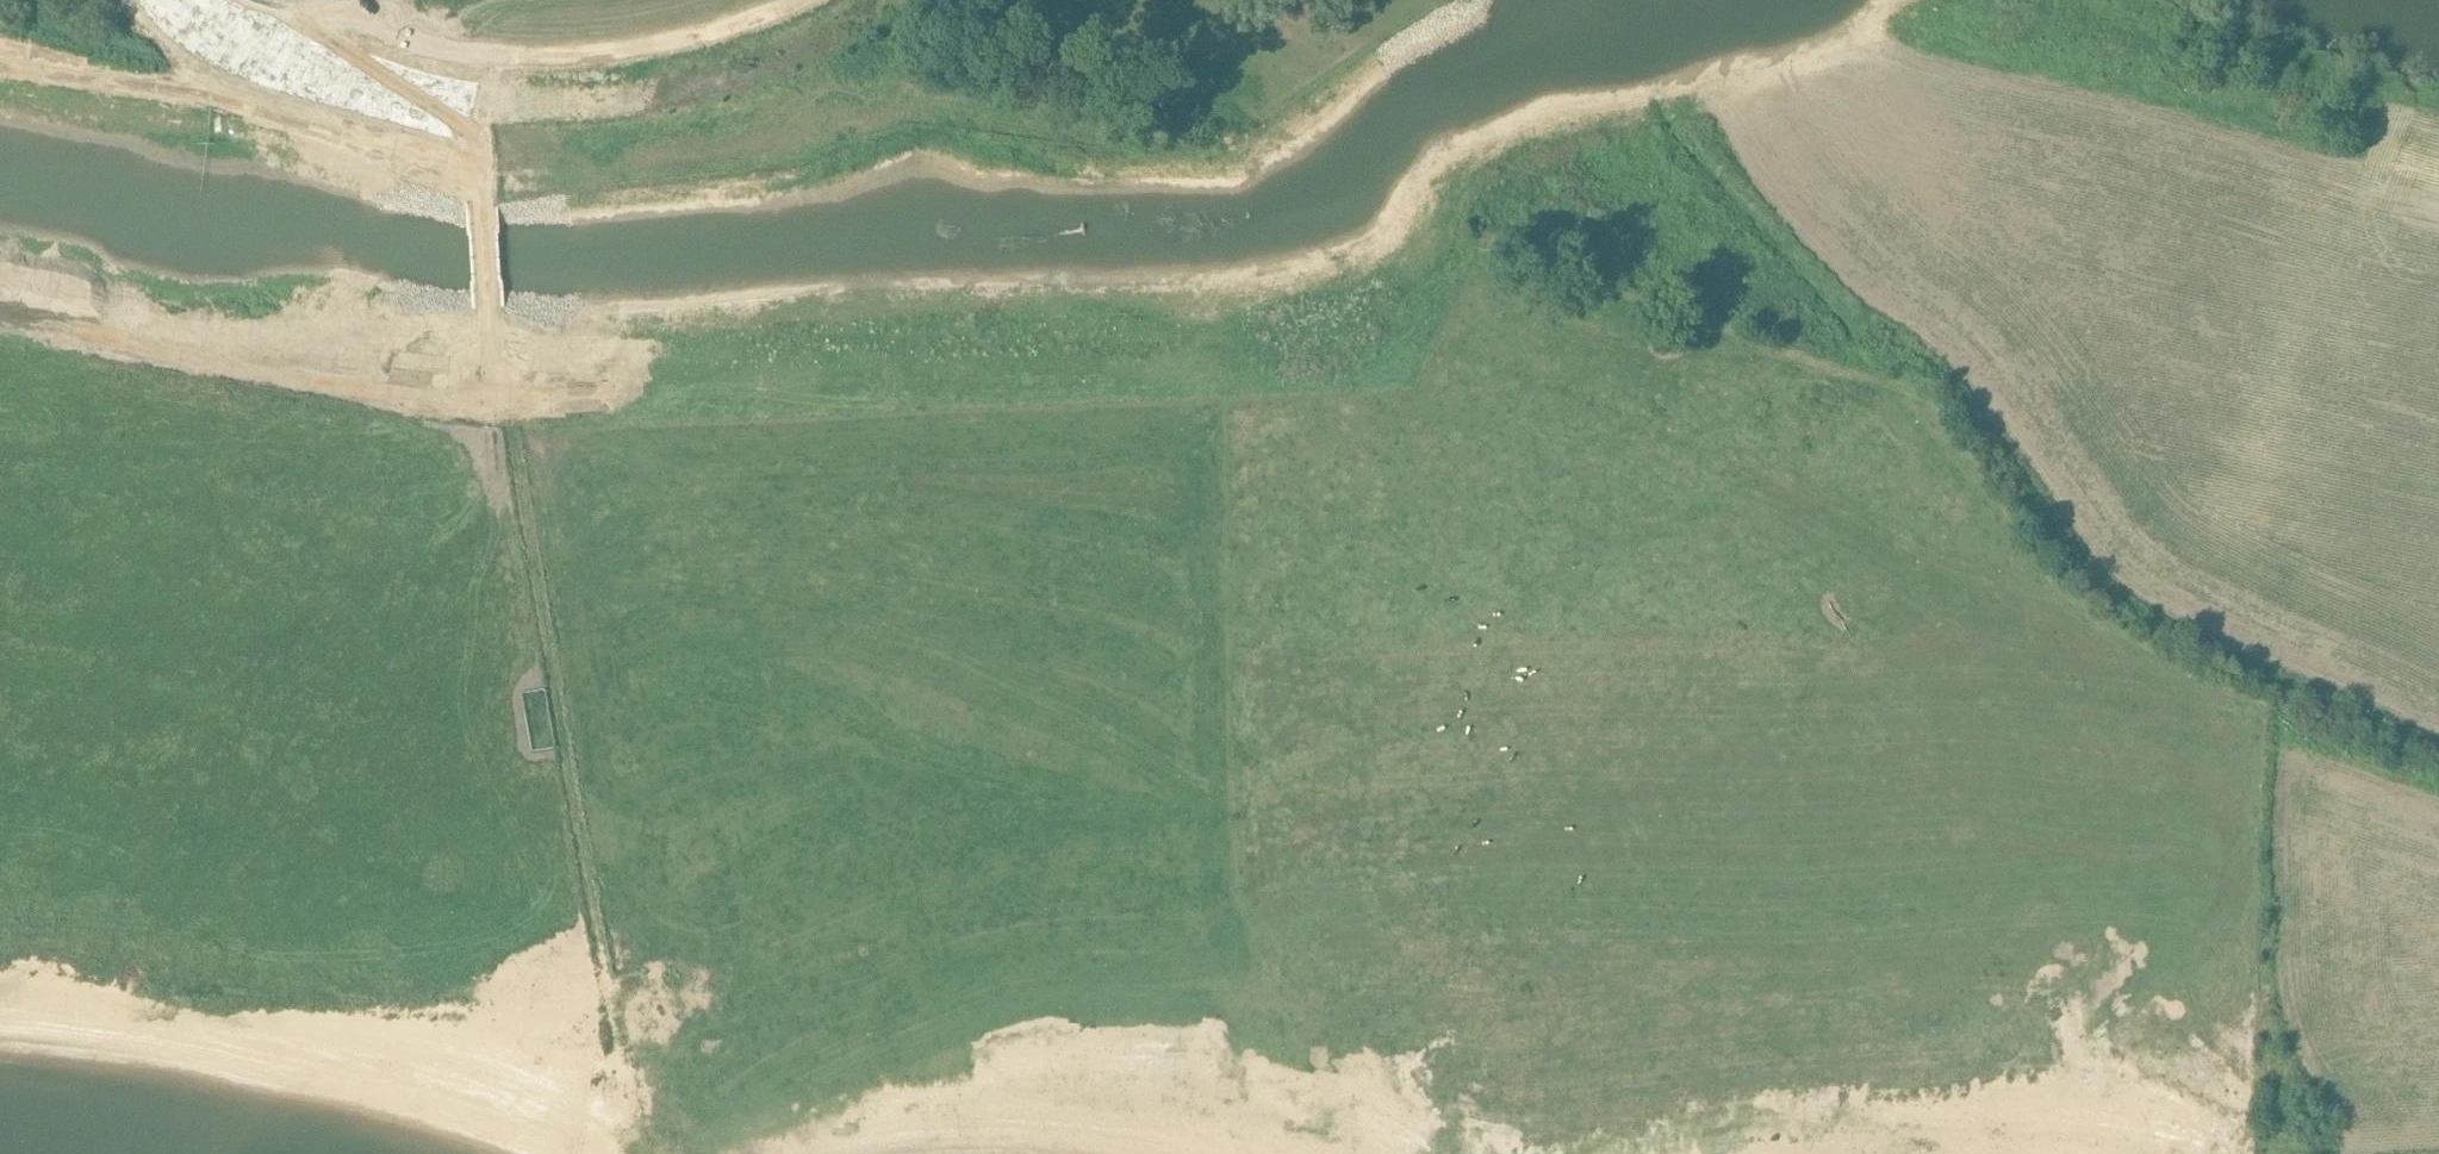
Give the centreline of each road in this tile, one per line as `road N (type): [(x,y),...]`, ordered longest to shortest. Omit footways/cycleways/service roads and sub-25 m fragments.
road 1 (track): [(295,1),(303,21),(461,123),(476,142),(498,352),(630,1137)]
road 2 (track): [(2438,735),(2200,627),(2123,575),(1964,359),(1835,259),(1712,91)]
road 3 (track): [(350,0),(387,32),(527,57),(662,45),(800,0)]

